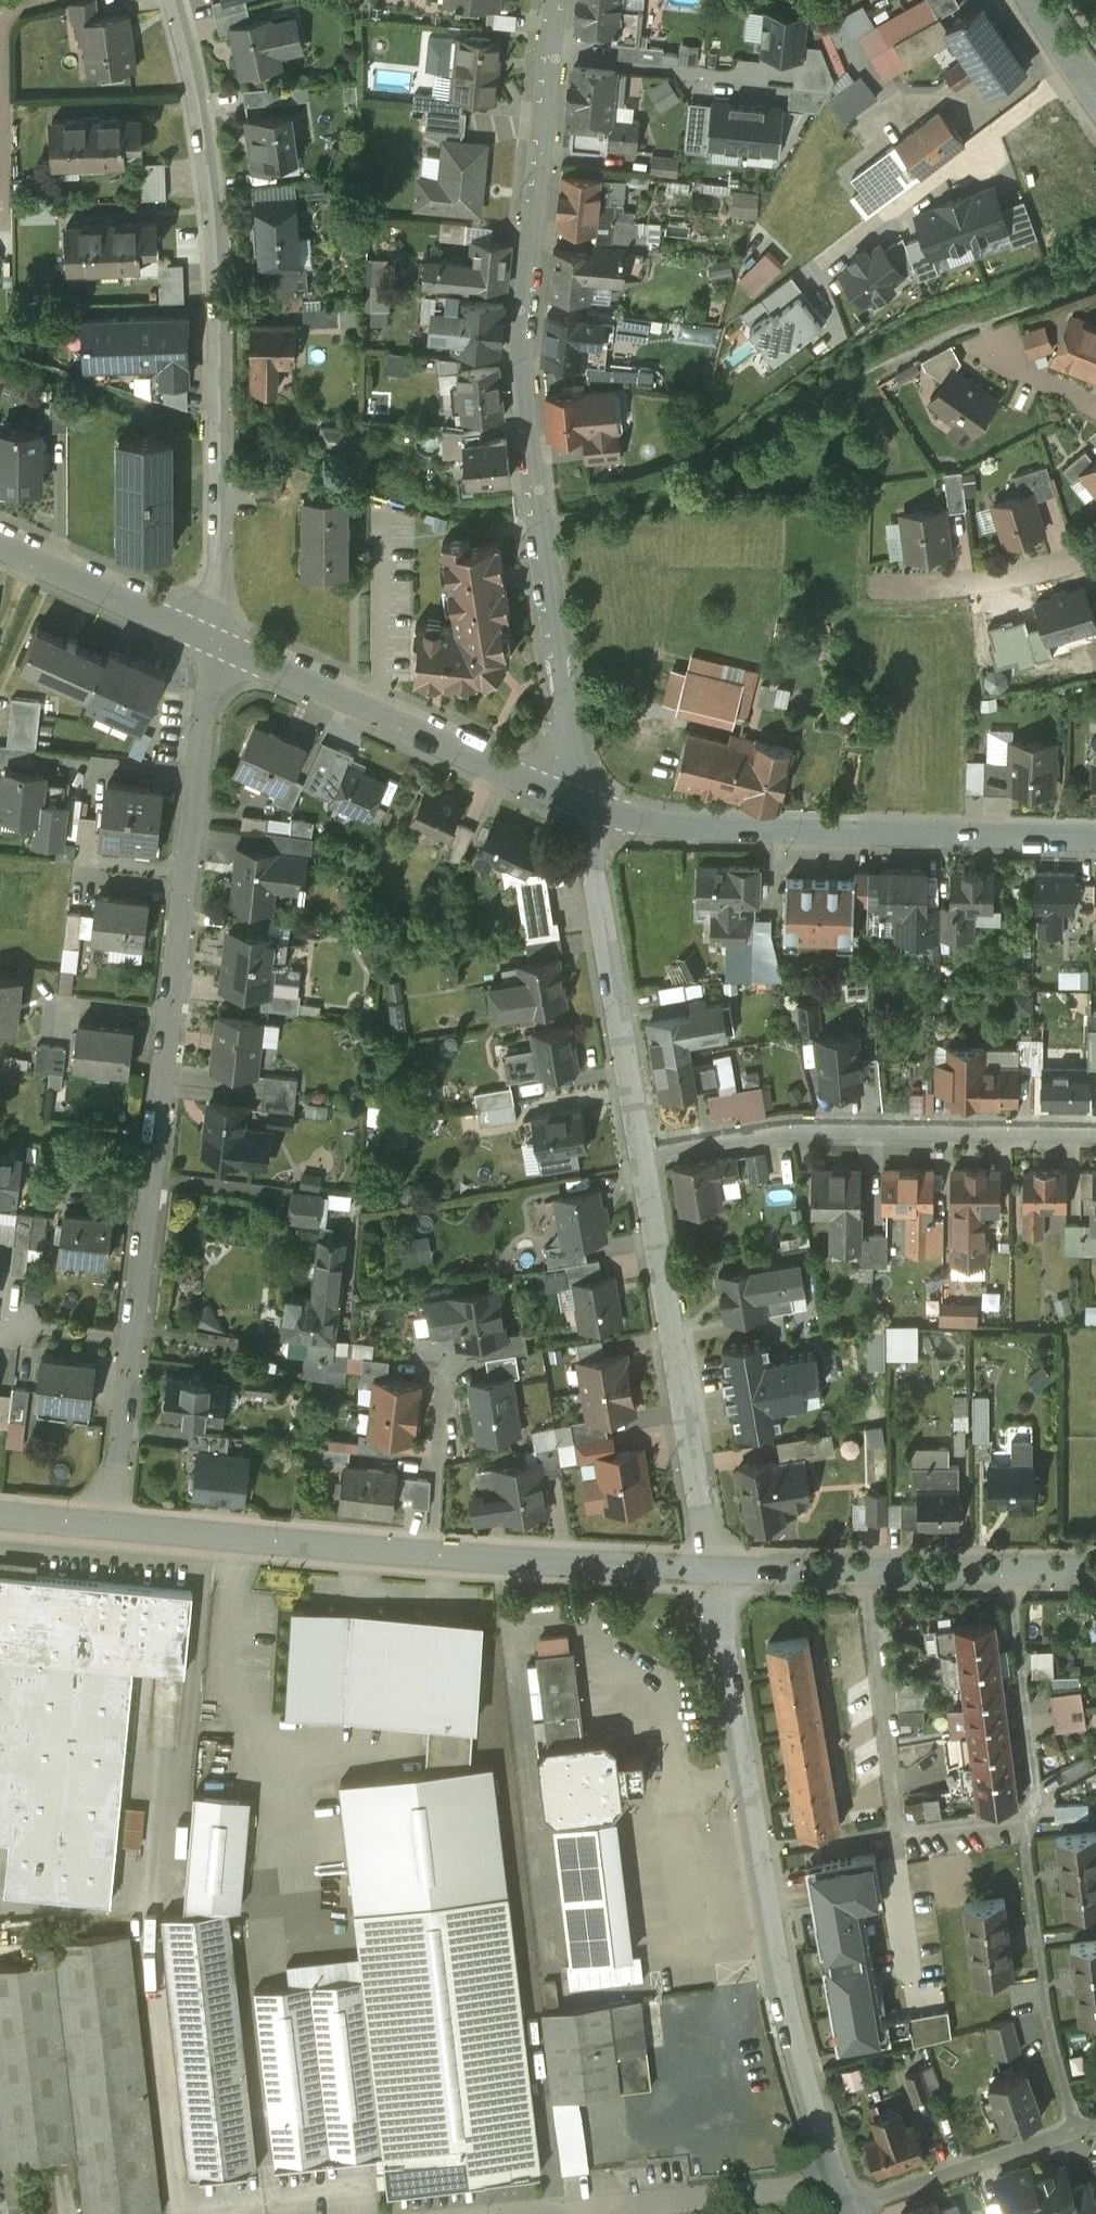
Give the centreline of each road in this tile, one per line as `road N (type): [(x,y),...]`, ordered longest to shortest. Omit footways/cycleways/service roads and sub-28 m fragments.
road 1 (residential): [(111,1526),(220,632)]
road 2 (residential): [(555,0),(527,347),(584,799)]
road 3 (residential): [(220,632),(218,264),(208,119),(183,0)]
road 4 (residential): [(839,2179),(713,1569)]
road 5 (tertiary): [(713,1569),(111,1526)]
road 6 (residential): [(1095,834),(685,823),(584,799)]
road 7 (residential): [(1095,1130),(794,1128),(647,1153)]
road 8 (residential): [(713,1569),(647,1153)]
road 9 (residential): [(584,799),(220,632)]
road 10 (residential): [(1022,1815),(898,1831),(866,1571)]
road 11 (residential): [(647,1153),(584,799)]
road 12 (residential): [(1022,1815),(1046,2012),(1075,2131)]
road 13 (residential): [(839,2179),(565,2213)]
road 14 (residential): [(1012,1571),(1037,1773),(1022,1815)]
road 15 (residential): [(220,632),(0,531)]
road 16 (residential): [(1075,2131),(850,2207)]
road 17 (residential): [(1095,555),(998,578),(872,586)]
road 18 (tertiary): [(866,1571),(713,1569)]
road 19 (tertiary): [(1012,1571),(866,1571)]

